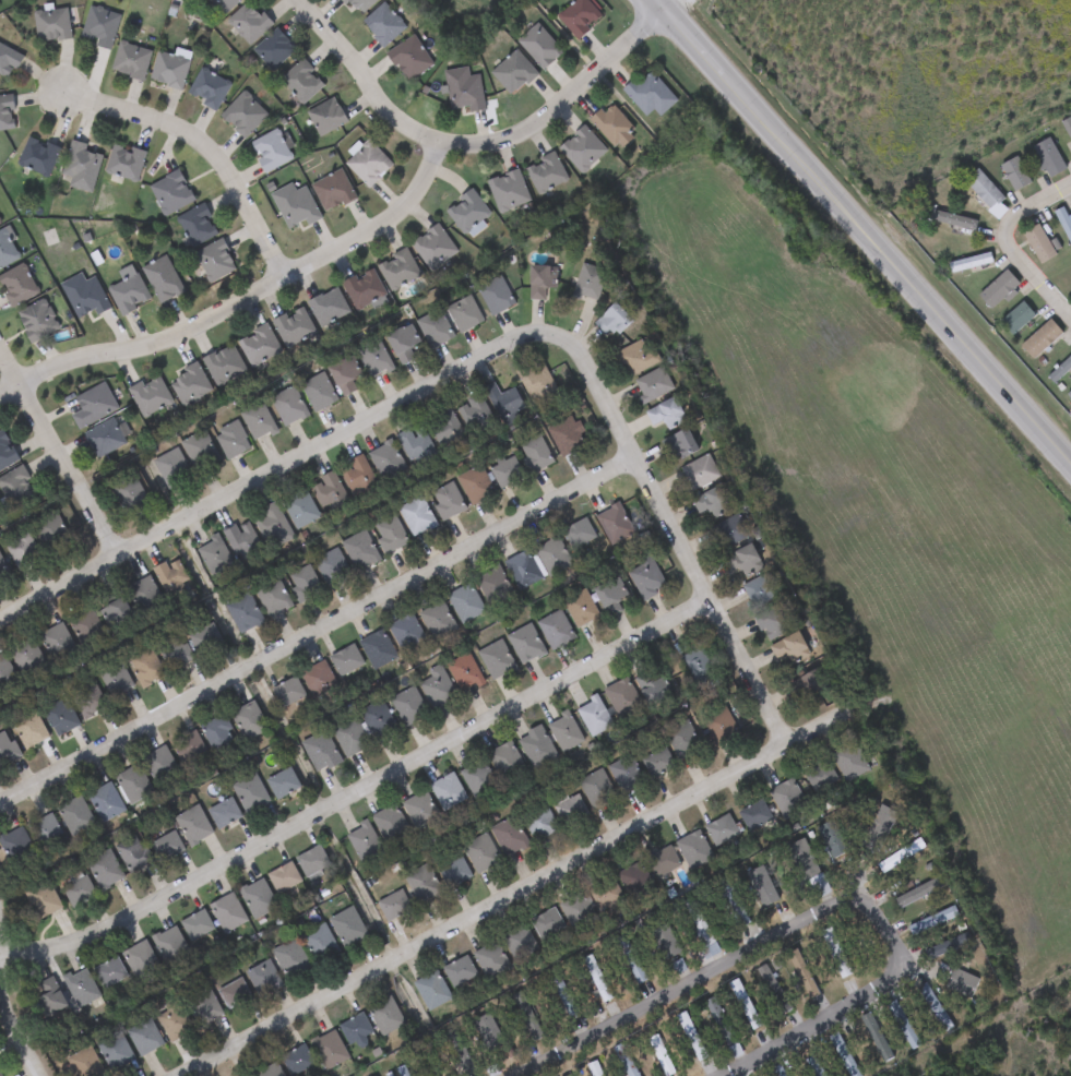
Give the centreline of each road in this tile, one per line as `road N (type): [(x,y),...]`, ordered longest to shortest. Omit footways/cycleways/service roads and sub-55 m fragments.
road 1 (residential): [(0,961),(52,953),(121,925),(707,605)]
road 2 (residential): [(193,1075),(849,717)]
road 3 (residential): [(0,807),(631,461)]
road 4 (residential): [(512,1075),(847,899),(881,918),(896,958),(880,988),(733,1075)]
road 5 (primary): [(1070,468),(660,0)]
road 6 (residential): [(0,623),(539,336)]
road 7 (residential): [(0,401),(64,367),(165,351),(401,222),(429,193),(443,148)]
road 8 (residential): [(539,336),(579,361),(783,750)]
road 9 (residential): [(304,0),(360,60),(384,104),(443,148),(529,136),(674,16)]
road 10 (residential): [(291,279),(223,153),(179,129),(70,97)]
road 11 (residential): [(121,558),(0,344)]

